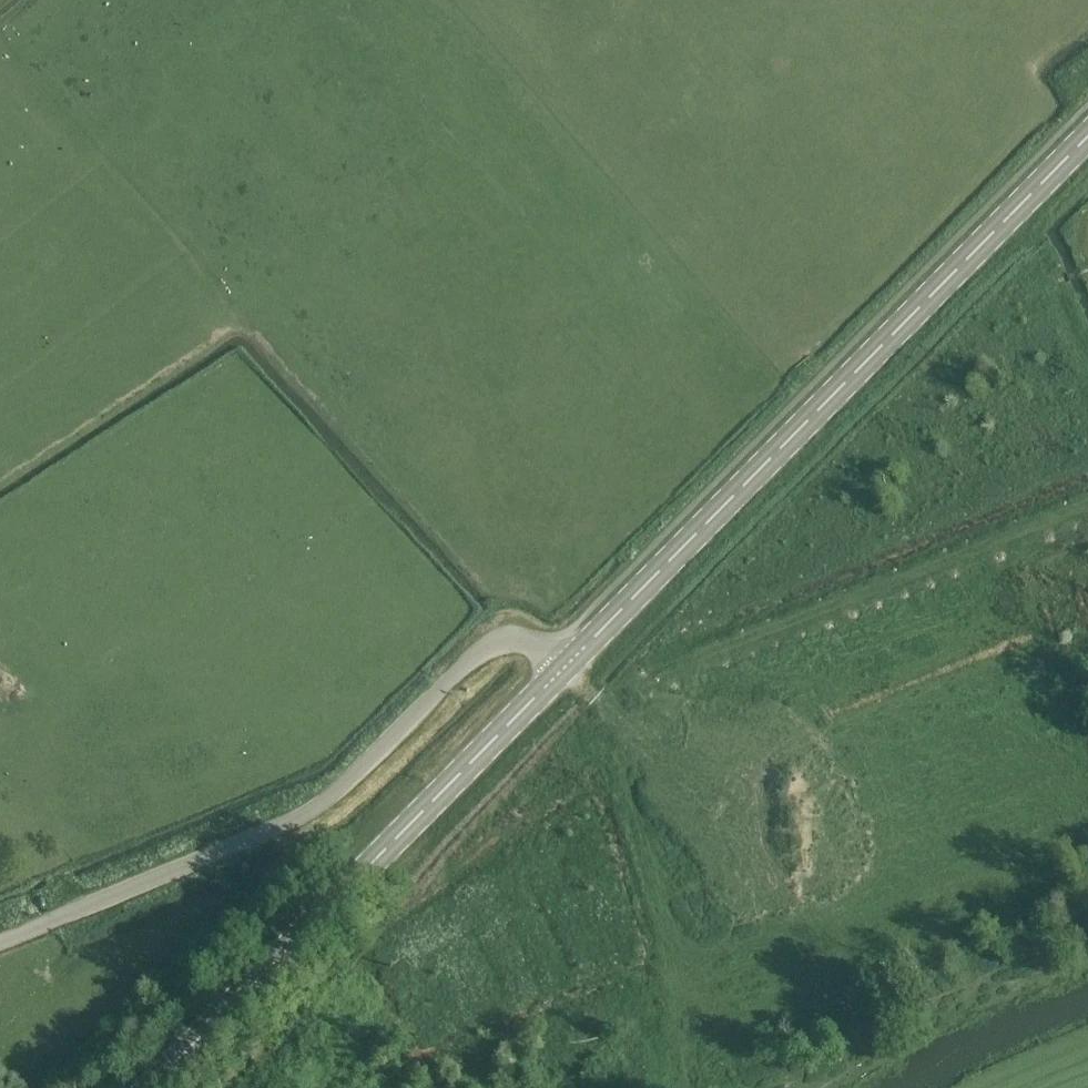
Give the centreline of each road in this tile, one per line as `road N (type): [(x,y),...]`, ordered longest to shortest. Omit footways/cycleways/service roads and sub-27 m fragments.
road 1 (tertiary): [(565,663),(1087,136)]
road 2 (unclassified): [(0,941),(319,806),(467,659),(501,638),(528,641),(565,663)]
road 3 (tertiary): [(149,1087),(565,663)]

